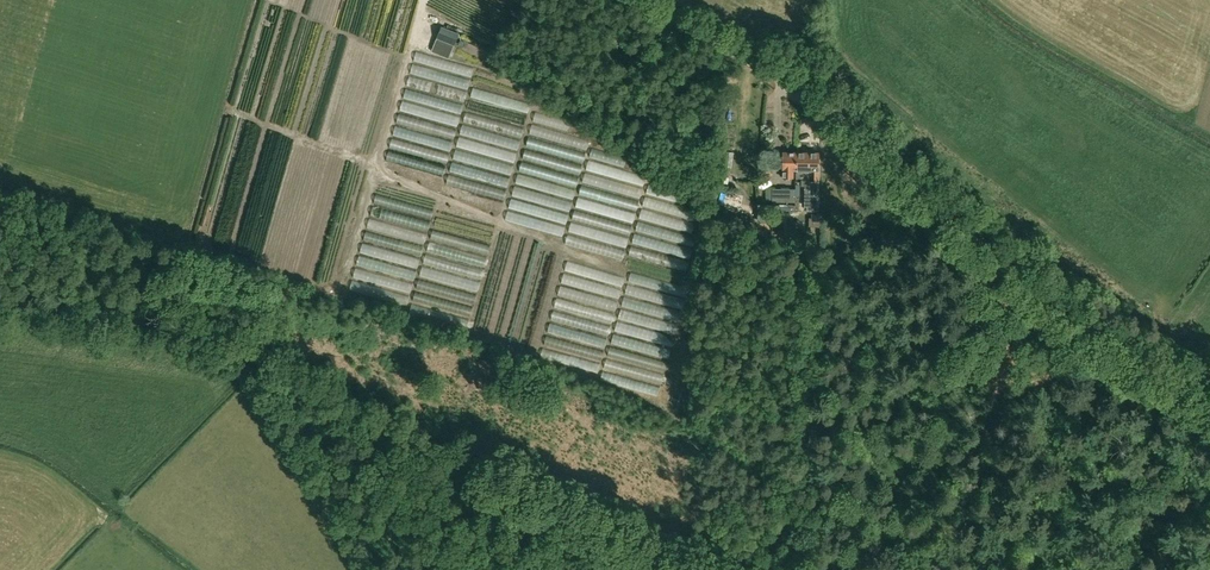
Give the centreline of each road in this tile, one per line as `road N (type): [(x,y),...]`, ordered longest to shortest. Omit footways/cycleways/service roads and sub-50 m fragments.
road 1 (track): [(697,569),(468,460),(399,407),(224,314),(45,317)]
road 2 (unclassified): [(1209,411),(1069,316),(805,89),(643,0)]

